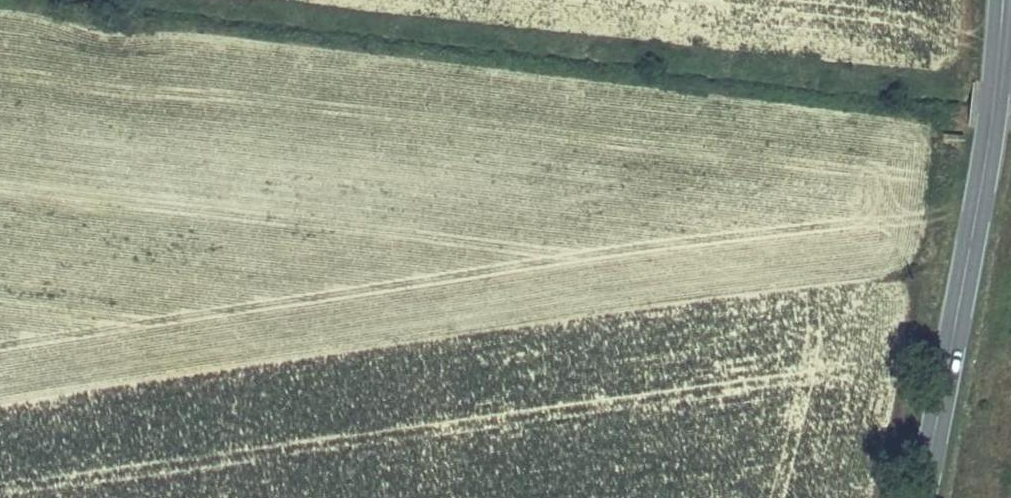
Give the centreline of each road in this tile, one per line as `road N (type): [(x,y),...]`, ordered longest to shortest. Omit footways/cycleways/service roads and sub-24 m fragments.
road 1 (secondary): [(922,497),(990,139),(1003,0)]

